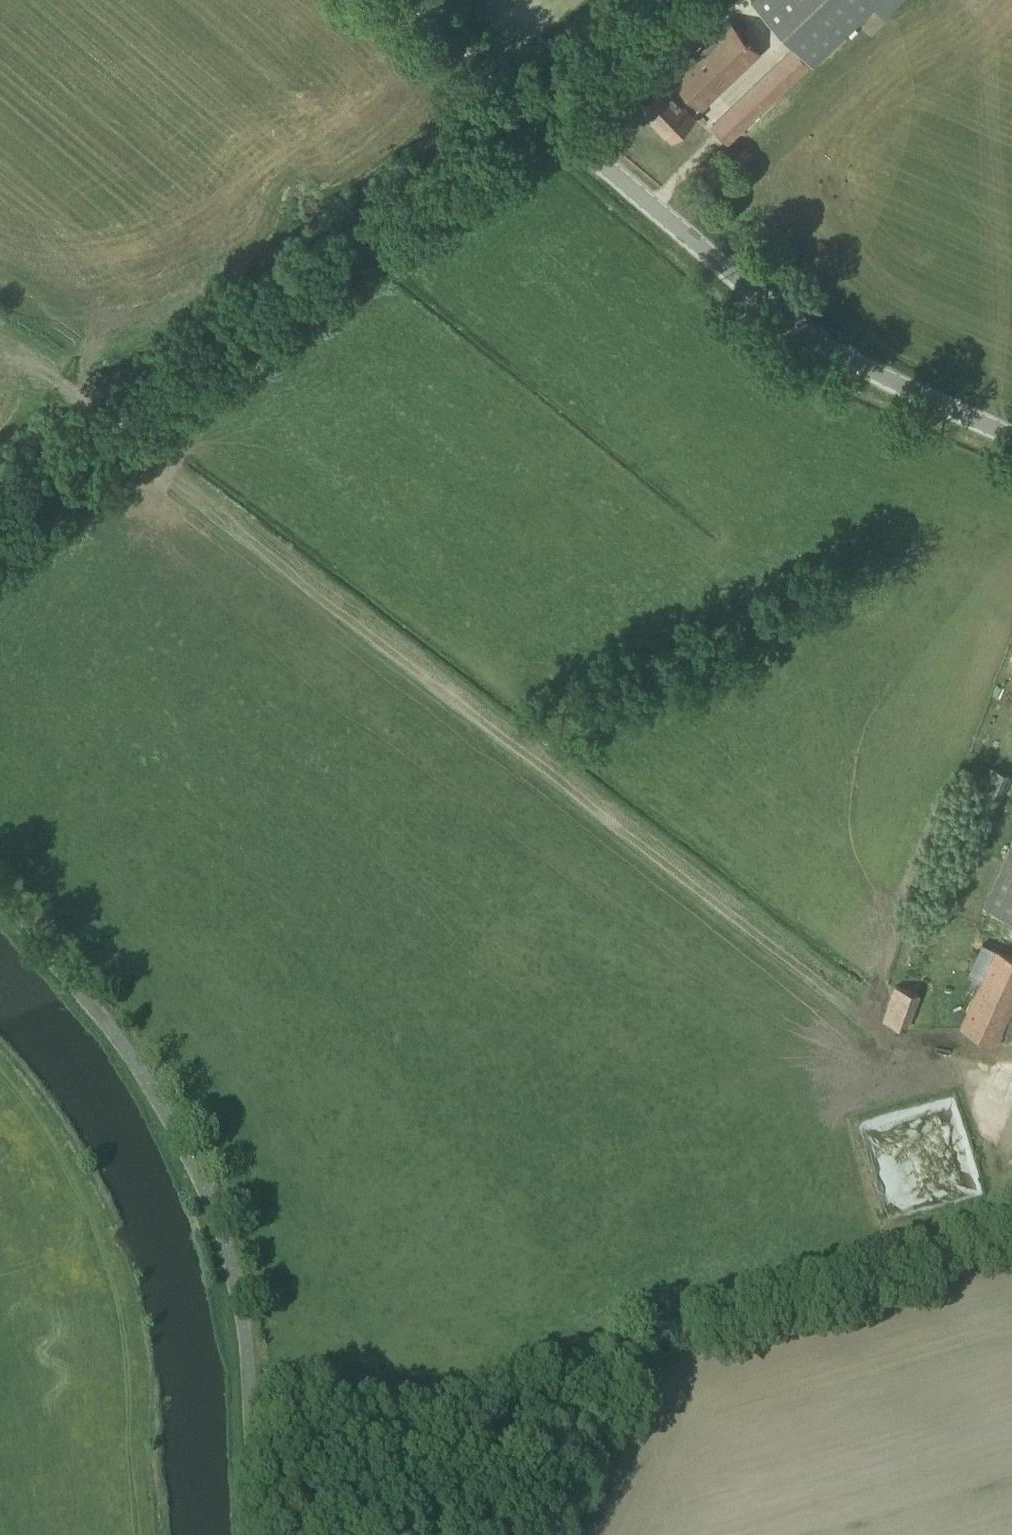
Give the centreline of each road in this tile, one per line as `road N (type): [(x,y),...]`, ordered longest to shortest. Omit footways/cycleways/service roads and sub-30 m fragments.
road 1 (track): [(655,0),(0,519)]
road 2 (tertiary): [(1011,433),(801,330),(415,0)]

